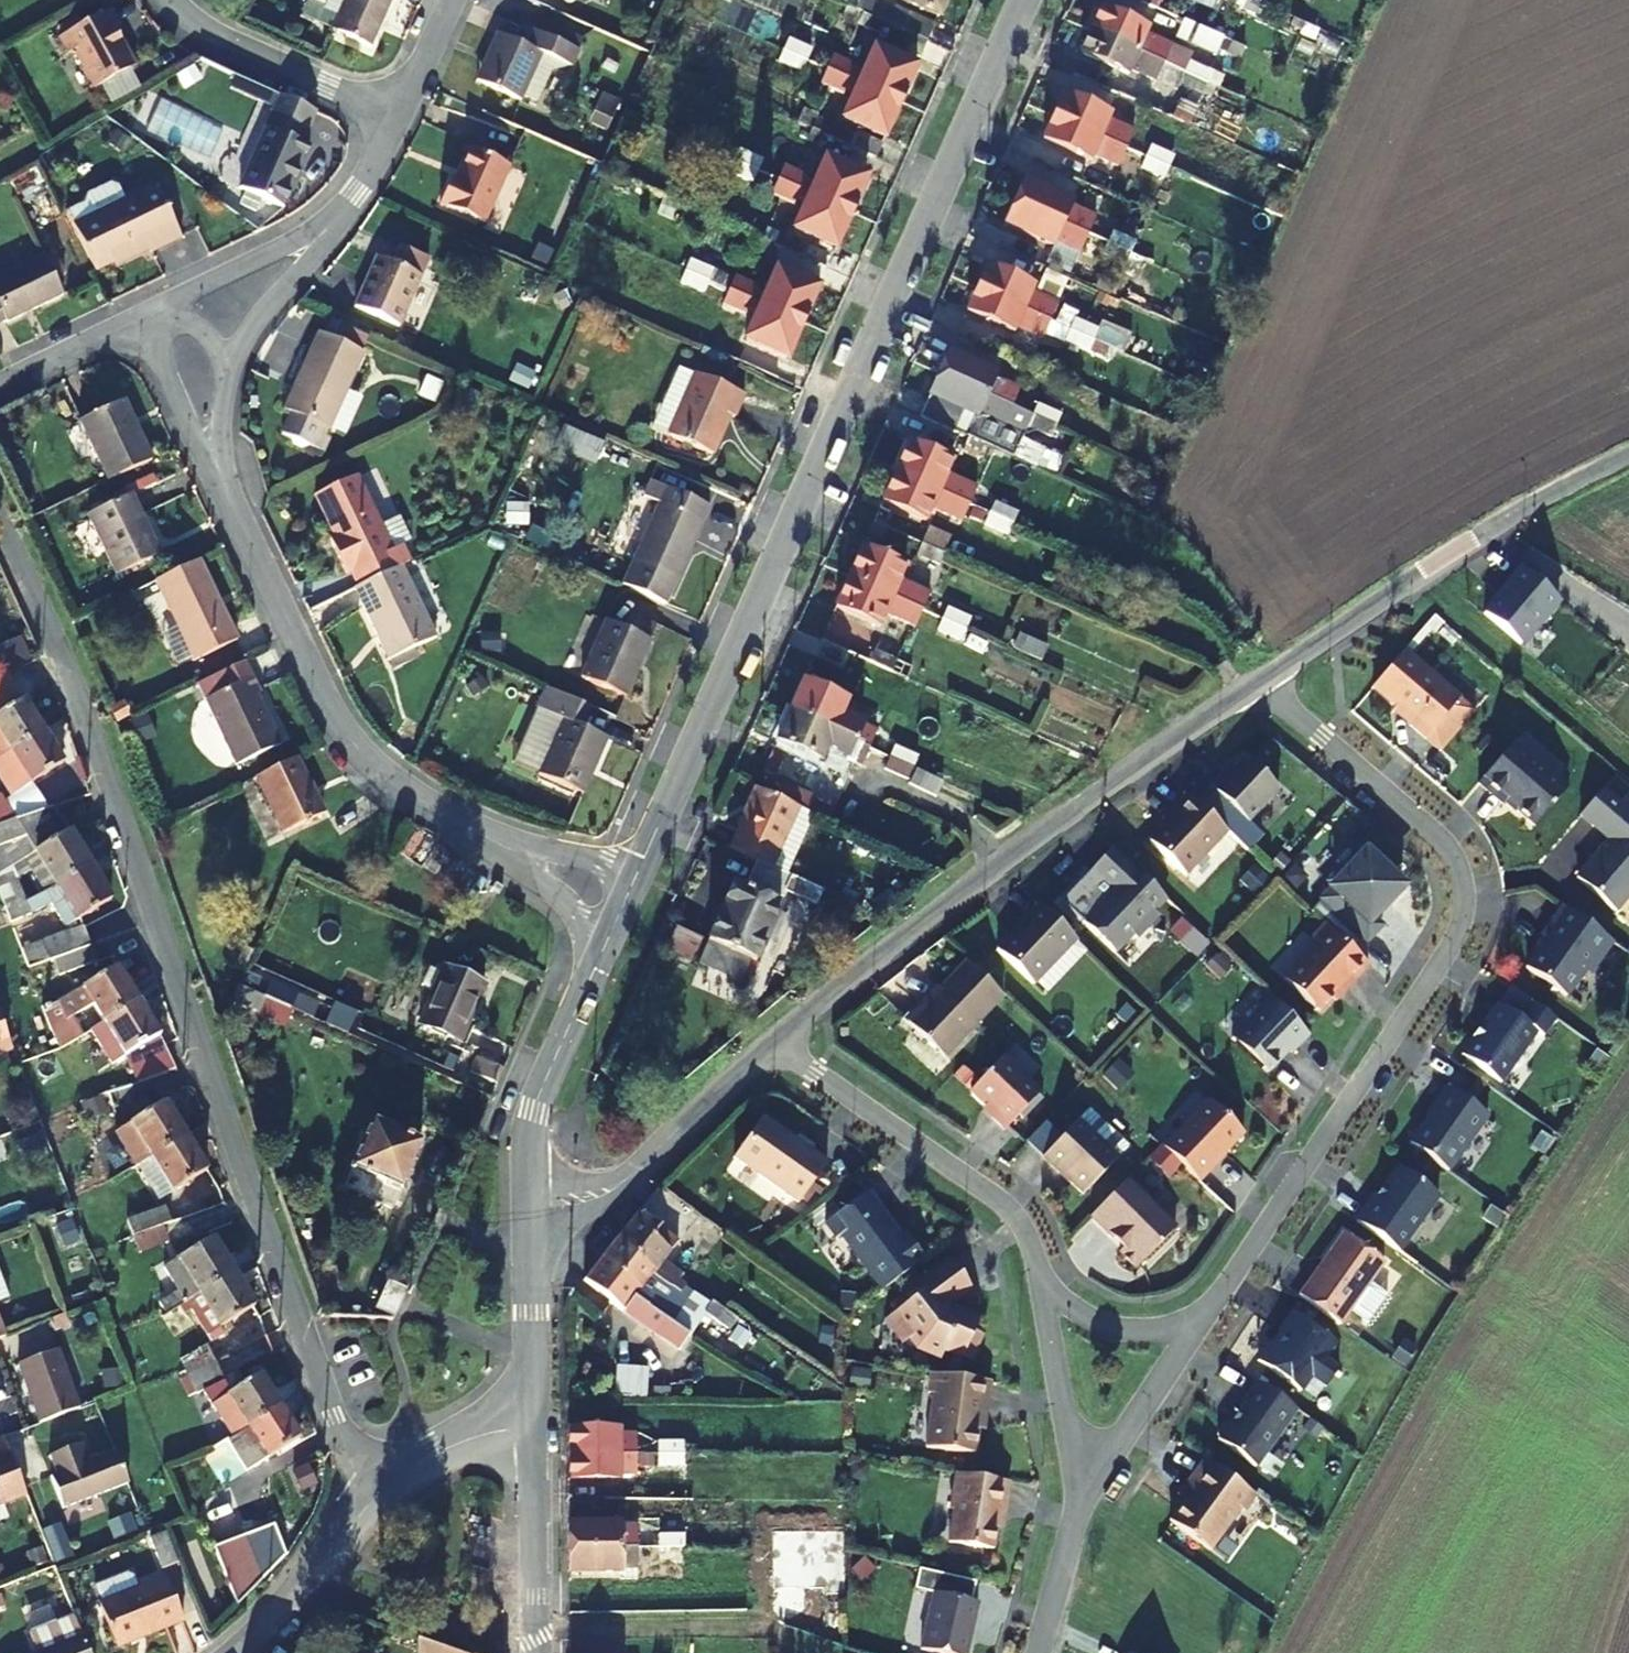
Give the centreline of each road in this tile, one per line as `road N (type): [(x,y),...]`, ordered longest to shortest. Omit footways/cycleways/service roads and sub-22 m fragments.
road 1 (residential): [(1190,1332),(1465,928),(1453,853),(1266,681),(780,1049)]
road 2 (residential): [(0,525),(138,844),(367,1503)]
road 3 (residential): [(1026,0),(624,901)]
road 4 (residential): [(624,901),(376,773),(343,732),(224,486)]
road 5 (track): [(1266,681),(1439,555),(1628,459)]
road 6 (residential): [(780,1049),(1013,1207),(1037,1250),(1045,1292)]
road 7 (residential): [(624,901),(534,1108),(526,1218)]
road 8 (residential): [(780,1049),(620,1187),(567,1212),(526,1218)]
road 9 (residential): [(401,112),(199,27),(176,0)]
road 10 (residential): [(536,1652),(533,1430)]
road 11 (residential): [(341,222),(142,316)]
road 12 (residential): [(526,1218),(533,1430)]
road 13 (residential): [(241,1652),(297,1601),(367,1503)]
road 14 (residential): [(1045,1292),(1084,1483)]
road 15 (residential): [(142,316),(224,486)]
road 16 (residential): [(533,1430),(485,1434),(367,1503)]
road 17 (residential): [(1084,1483),(1190,1332)]
road 18 (residential): [(233,367),(341,222)]
road 19 (residential): [(1036,1652),(1084,1483)]
road 20 (residential): [(142,316),(0,388)]
road 21 (residential): [(1045,1292),(1096,1329),(1190,1332)]
road 22 (residential): [(341,222),(401,112)]
road 23 (residential): [(401,112),(449,0)]
road 24 (residential): [(224,486),(233,367)]

